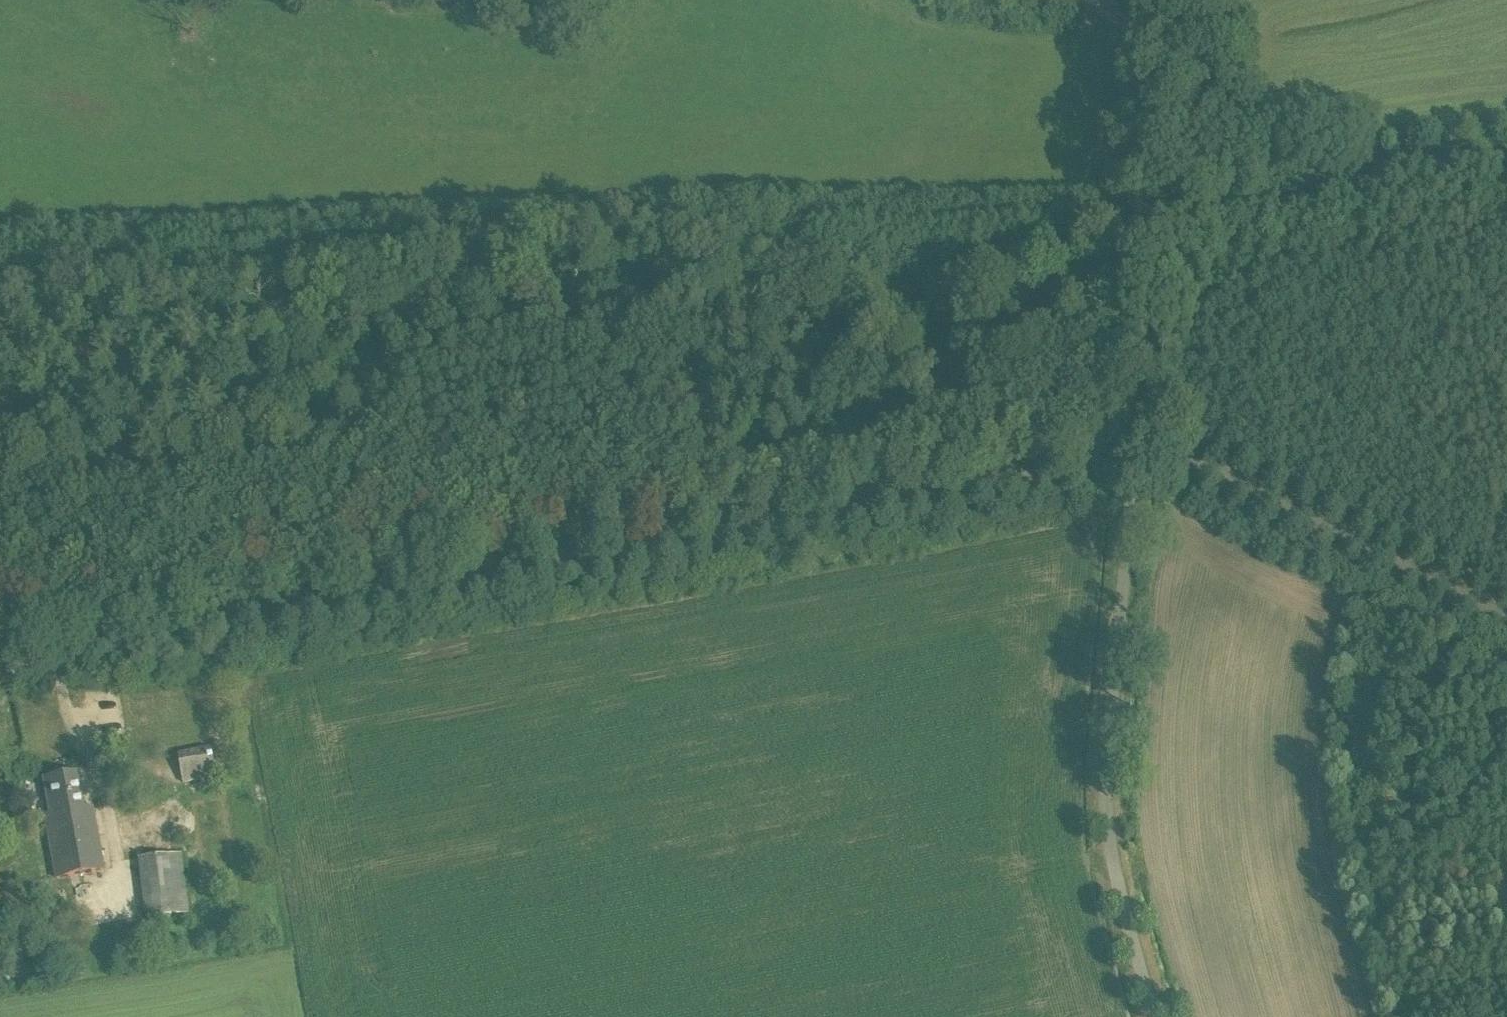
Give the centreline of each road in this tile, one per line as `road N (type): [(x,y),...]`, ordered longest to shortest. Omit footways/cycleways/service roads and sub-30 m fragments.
road 1 (unclassified): [(0,664),(1139,446)]
road 2 (unclassified): [(1151,1016),(1104,797),(1139,446)]
road 3 (unclassified): [(1139,446),(1176,0)]
road 4 (unclassified): [(1506,615),(1172,448),(1139,446)]

